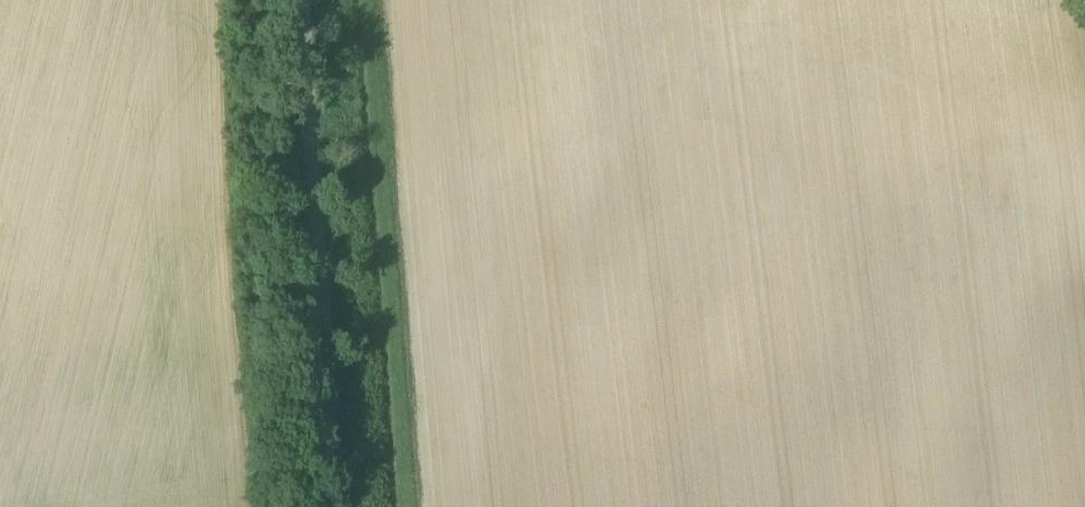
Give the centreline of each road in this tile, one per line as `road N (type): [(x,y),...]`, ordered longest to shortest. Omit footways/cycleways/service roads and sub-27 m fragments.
road 1 (unclassified): [(315,0),(347,506)]

